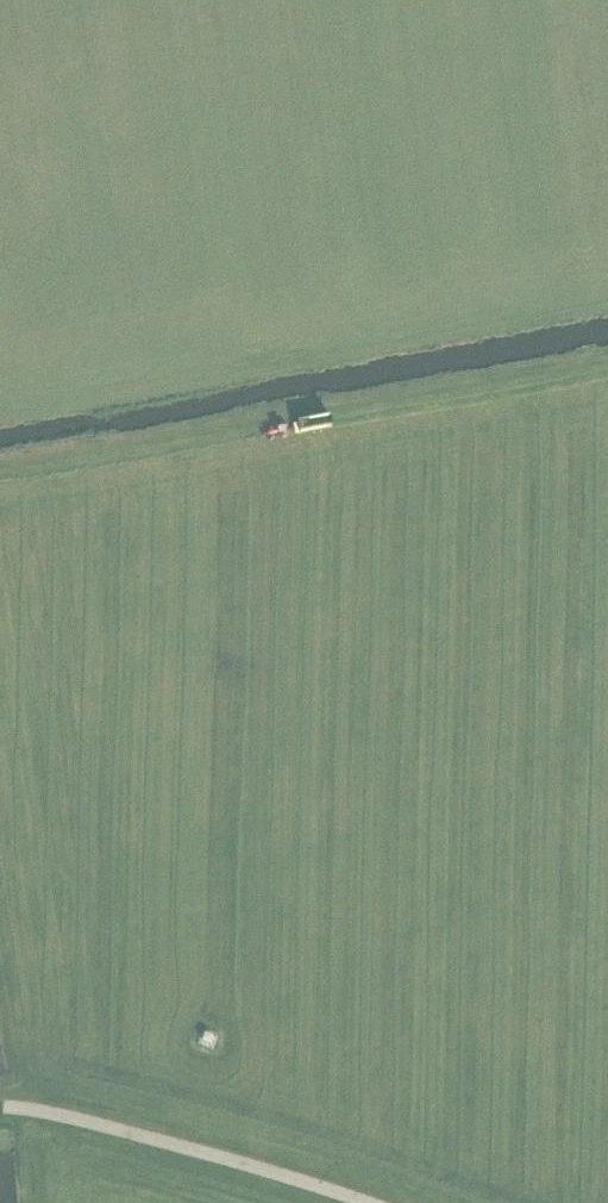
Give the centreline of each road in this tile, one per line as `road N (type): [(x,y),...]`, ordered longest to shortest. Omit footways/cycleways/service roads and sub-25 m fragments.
road 1 (unclassified): [(0,1108),(110,1127),(373,1202)]

